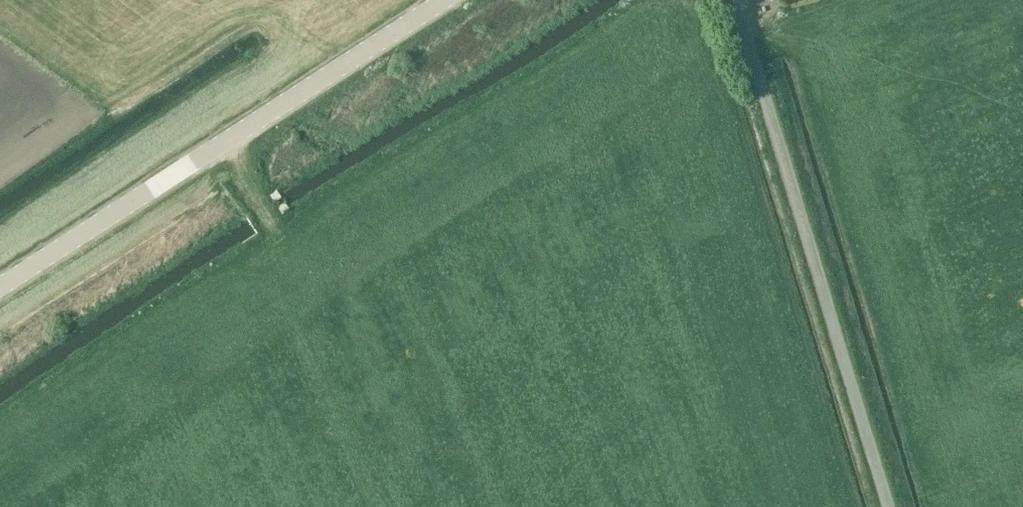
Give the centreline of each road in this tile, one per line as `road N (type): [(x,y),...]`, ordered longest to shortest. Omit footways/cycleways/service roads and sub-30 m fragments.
road 1 (unclassified): [(890,506),(736,0)]
road 2 (tertiary): [(0,287),(443,0)]

